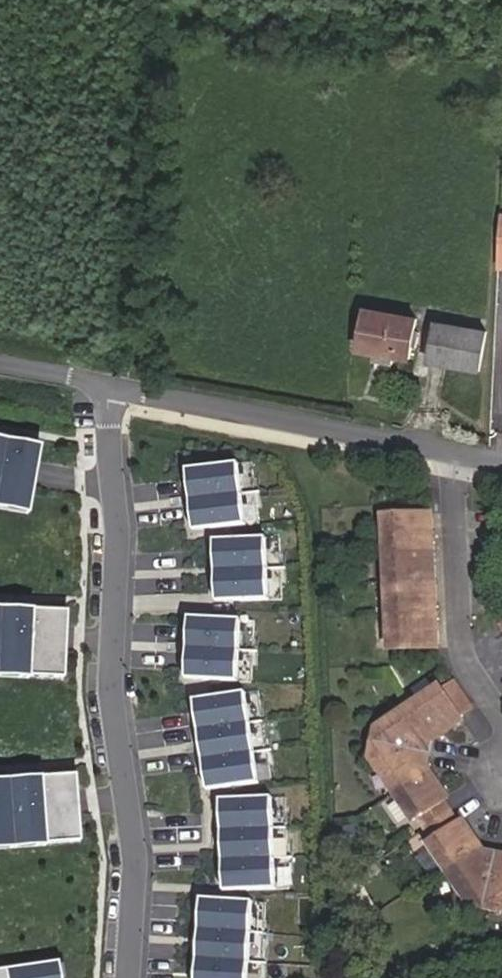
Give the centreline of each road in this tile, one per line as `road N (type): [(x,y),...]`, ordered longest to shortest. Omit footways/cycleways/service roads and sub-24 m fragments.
road 1 (residential): [(129,977),(133,854),(110,674),(117,529),(109,385)]
road 2 (unclassified): [(453,453),(109,385)]
road 3 (residential): [(453,453),(457,647),(501,717)]

